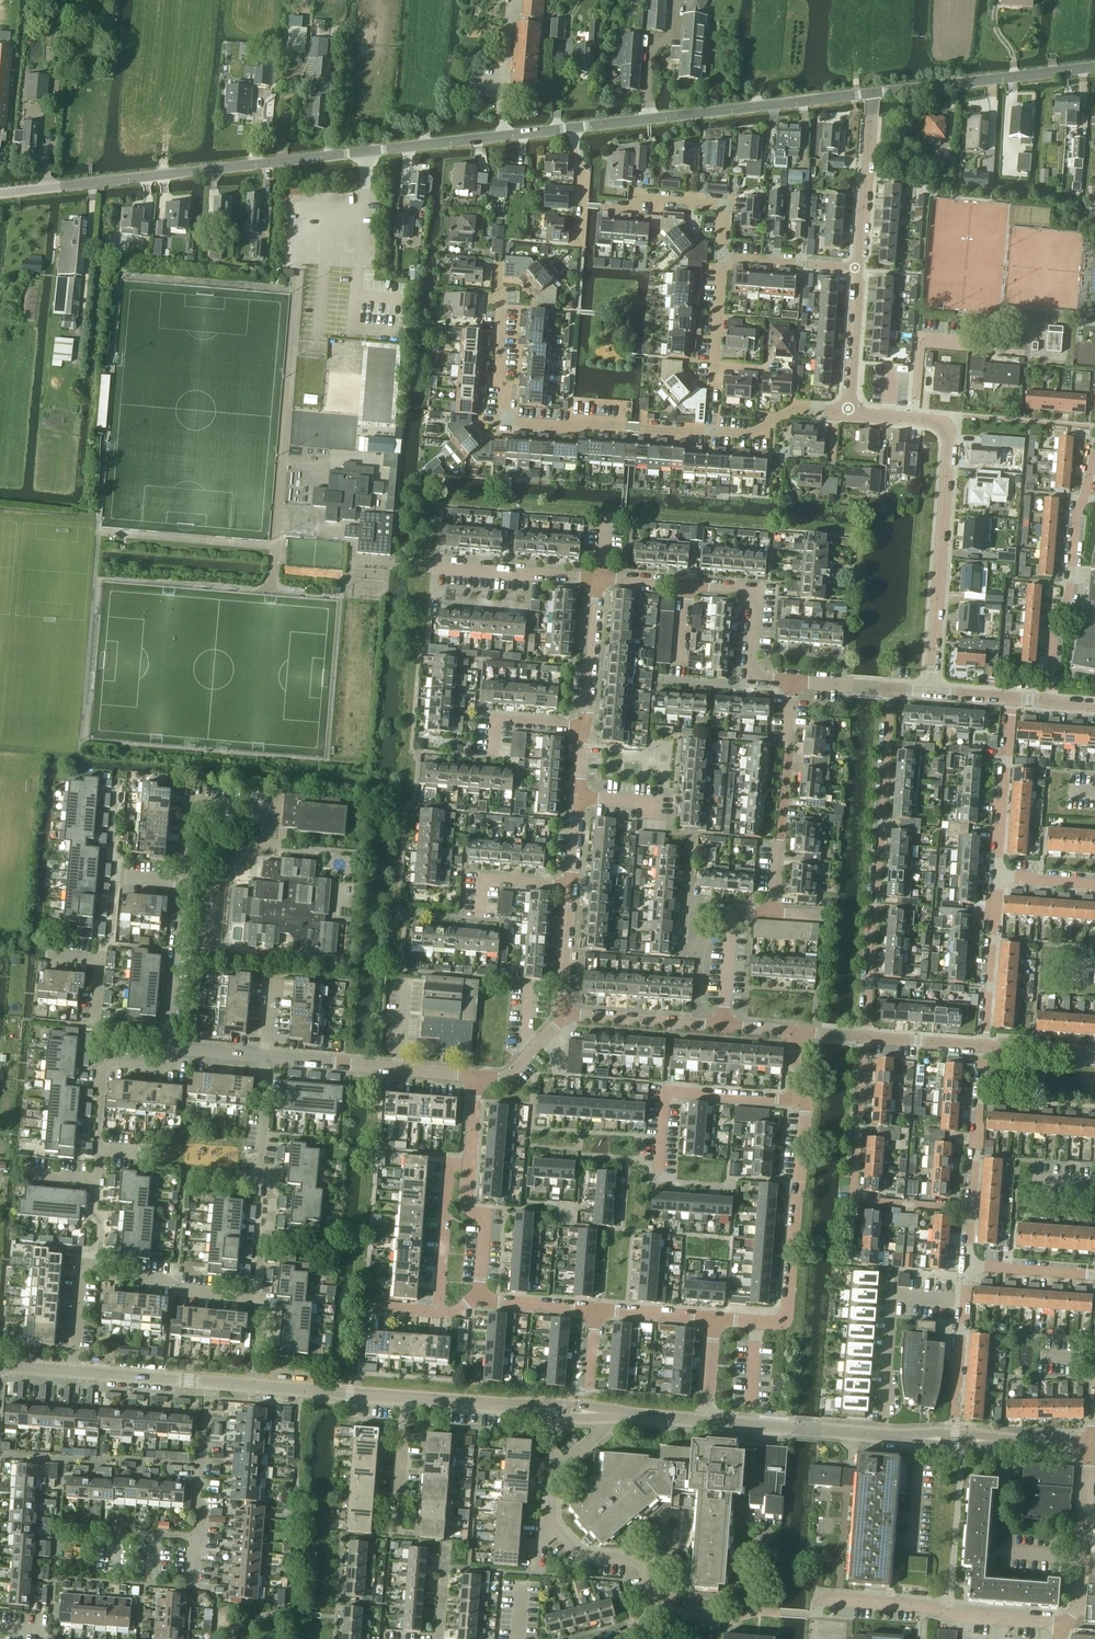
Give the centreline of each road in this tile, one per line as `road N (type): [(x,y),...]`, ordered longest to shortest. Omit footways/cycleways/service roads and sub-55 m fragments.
road 1 (unclassified): [(0,194),(577,129)]
road 2 (secondary): [(706,1422),(1092,1445)]
road 3 (residential): [(934,689),(951,430),(945,420),(852,407)]
road 4 (residential): [(710,432),(510,420),(498,374),(500,266)]
road 5 (residential): [(863,1035),(890,685)]
road 6 (unclassified): [(577,129),(874,92)]
road 7 (residential): [(713,1320),(779,1323),(787,1309),(804,1115),(797,1097)]
road 8 (residential): [(972,1208),(850,1199),(863,1035)]
road 9 (residential): [(1094,436),(1085,501),(1074,513),(1050,698)]
road 10 (residential): [(257,1298),(273,1197),(261,1177),(268,1055)]
road 11 (residential): [(353,560),(599,578)]
road 12 (residential): [(824,1601),(1062,1625)]
road 13 (residential): [(774,913),(792,679)]
road 14 (unclassified): [(874,92),(1094,68)]
road 15 (residential): [(660,1175),(667,1087),(797,1097)]
road 16 (residential): [(477,1075),(268,1055)]
road 17 (secondary): [(404,1397),(605,1413)]
road 18 (residential): [(965,1298),(894,1293),(887,1416)]
road 19 (residential): [(601,208),(630,209),(637,198),(728,203),(722,259)]
road 20 (residential): [(105,1063),(95,1048),(115,878)]
road 21 (residential): [(1062,1625),(1078,1605),(1092,1445)]
road 22 (residential): [(687,585),(754,595),(754,673),(792,679)]
road 23 (residential): [(995,875),(1006,695)]
road 24 (residential): [(862,269),(874,92)]
road 25 (residential): [(257,1298),(98,1277),(90,1268)]
road 26 (residential): [(185,1048),(169,1032),(179,883)]
road 27 (residential): [(437,1313),(451,1162),(471,1162)]
road 28 (residential): [(983,1044),(995,875)]
road 29 (residential): [(179,883),(185,804),(270,811)]
road 30 (residential): [(972,1208),(983,1044)]
road 31 (residential): [(198,1541),(209,1381)]
road 32 (residential): [(722,1026),(563,1019)]
road 33 (residential): [(722,1026),(732,911),(774,913)]
road 34 (secondary): [(250,1384),(404,1397)]
road 35 (residential): [(480,1302),(485,1222),(467,1208),(471,1162)]
road 36 (residential): [(665,1603),(646,1589),(639,1568),(570,1551),(550,1527)]
road 37 (residential): [(587,725),(599,578)]
road 38 (residential): [(394,1539),(404,1397)]
road 39 (residential): [(852,407),(862,269)]
road 40 (residential): [(550,1527),(553,1481),(604,1432),(605,1413)]
road 41 (secondary): [(74,1371),(209,1381)]
road 42 (residential): [(488,757),(492,718),(587,725)]
road 43 (residential): [(563,1019),(572,885)]
road 44 (residential): [(479,921),(483,877),(572,885)]
road 45 (residential): [(1094,1275),(968,1264)]
road 46 (residential): [(577,247),(584,175),(574,164),(577,129)]
road 47 (residential): [(957,1419),(965,1298)]

